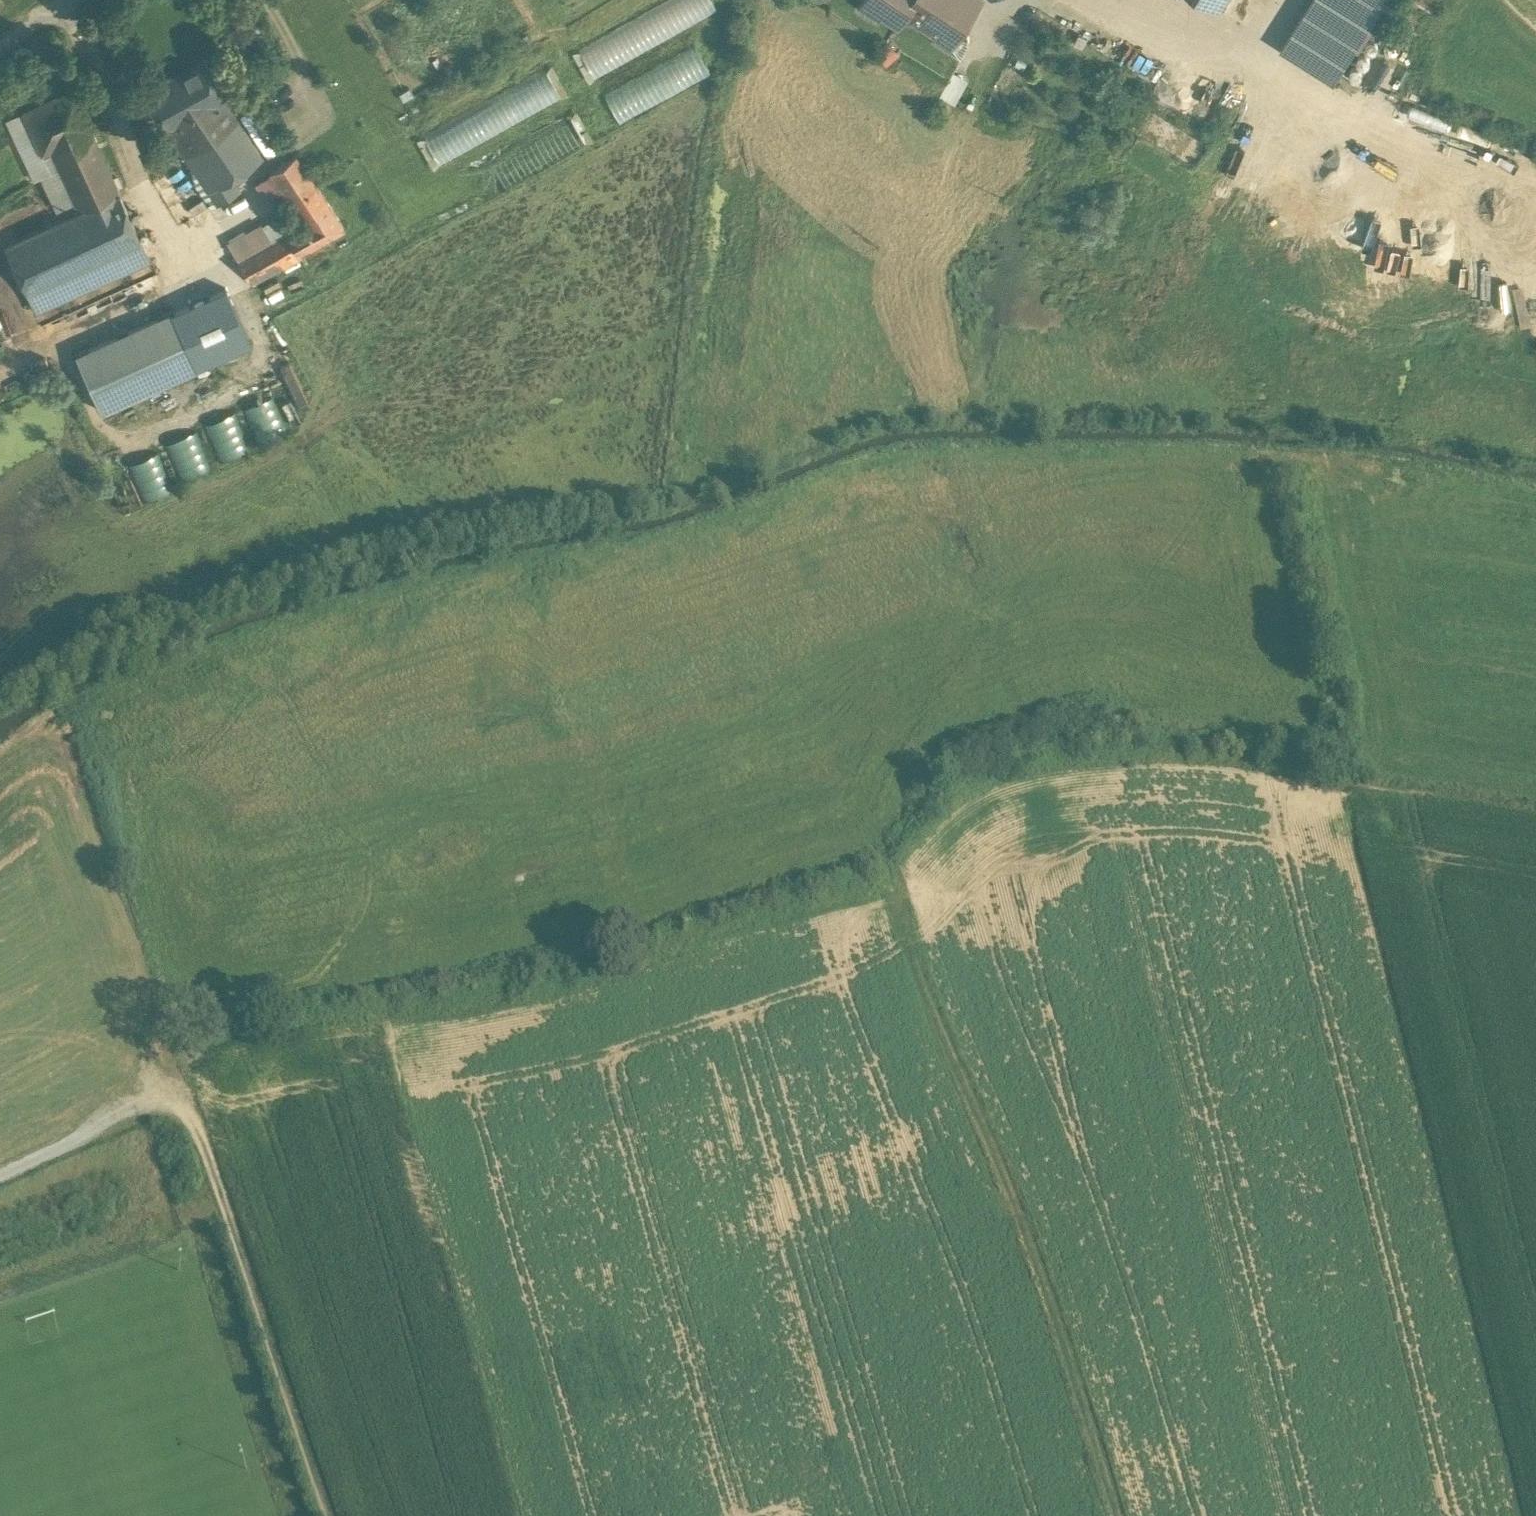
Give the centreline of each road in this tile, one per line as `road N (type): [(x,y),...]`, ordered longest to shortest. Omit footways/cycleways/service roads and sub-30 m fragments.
road 1 (track): [(329,1515),(179,1081)]

